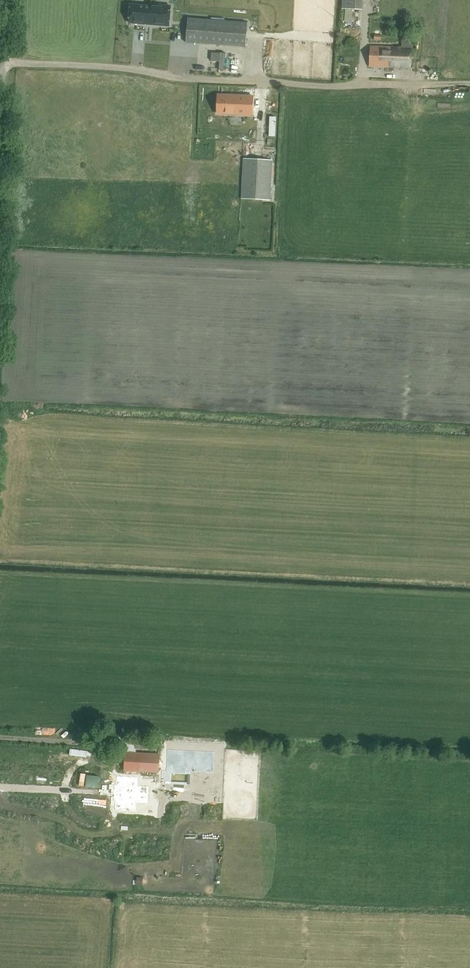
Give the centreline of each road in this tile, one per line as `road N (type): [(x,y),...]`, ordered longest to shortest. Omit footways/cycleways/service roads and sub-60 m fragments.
road 1 (track): [(2,62),(323,86),(469,84)]

